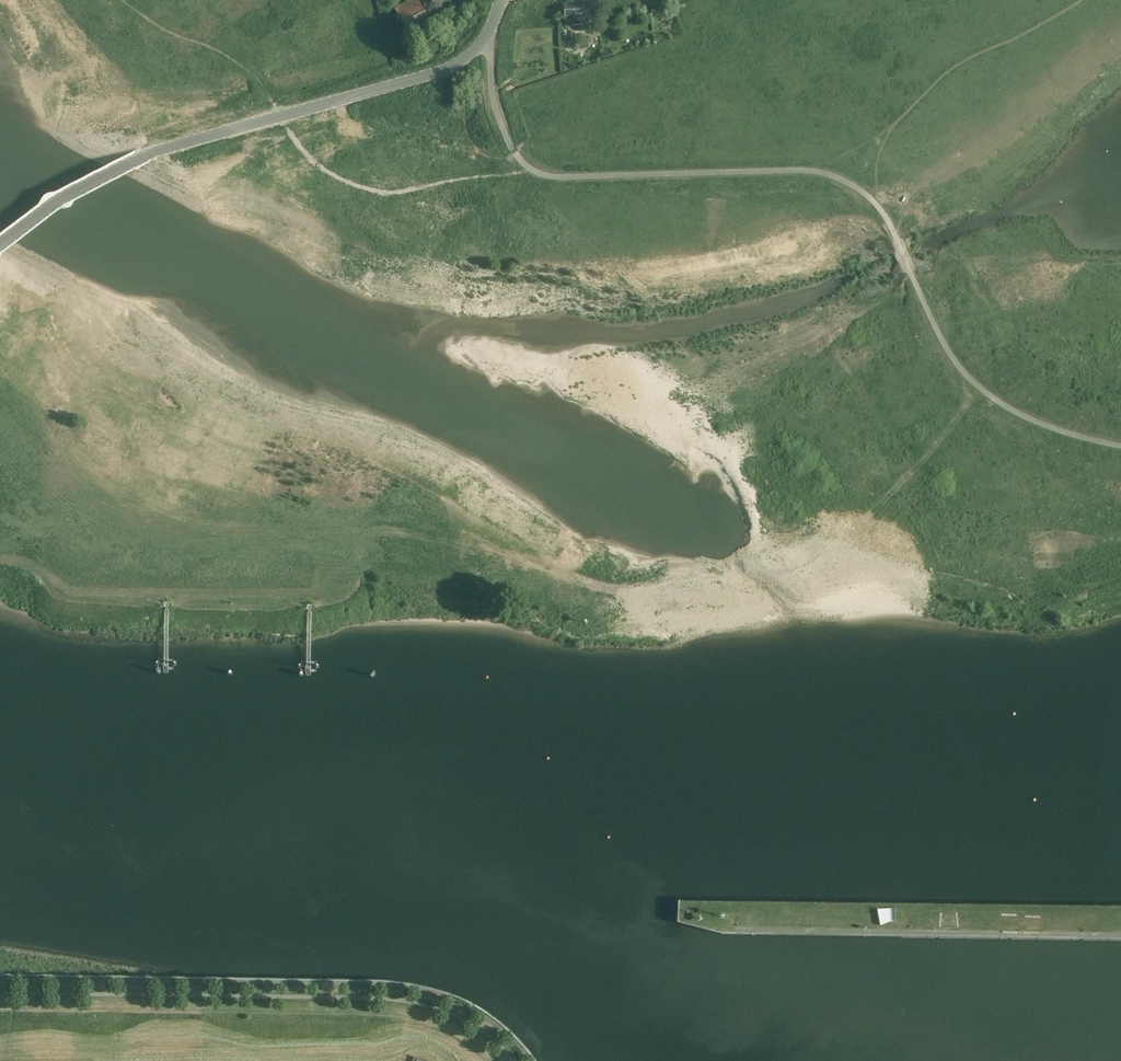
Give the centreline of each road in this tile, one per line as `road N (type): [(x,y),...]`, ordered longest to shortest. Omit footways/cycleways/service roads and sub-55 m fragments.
road 1 (tertiary): [(0,244),(63,197),(144,155),(438,71),(489,36),(503,0)]

